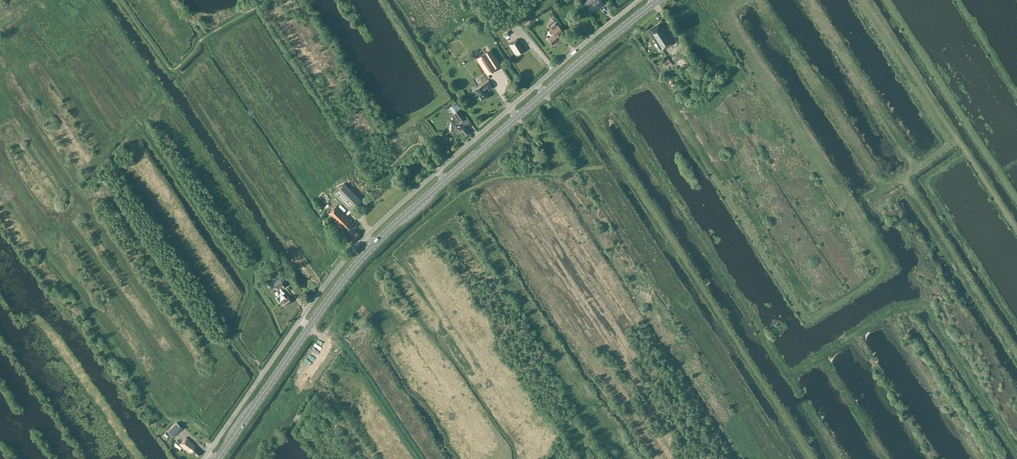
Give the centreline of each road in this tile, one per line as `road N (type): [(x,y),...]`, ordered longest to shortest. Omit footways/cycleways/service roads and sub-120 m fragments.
road 1 (primary): [(217,458),(381,238),(659,0)]
road 2 (unclassified): [(203,458),(363,239),(639,0)]

